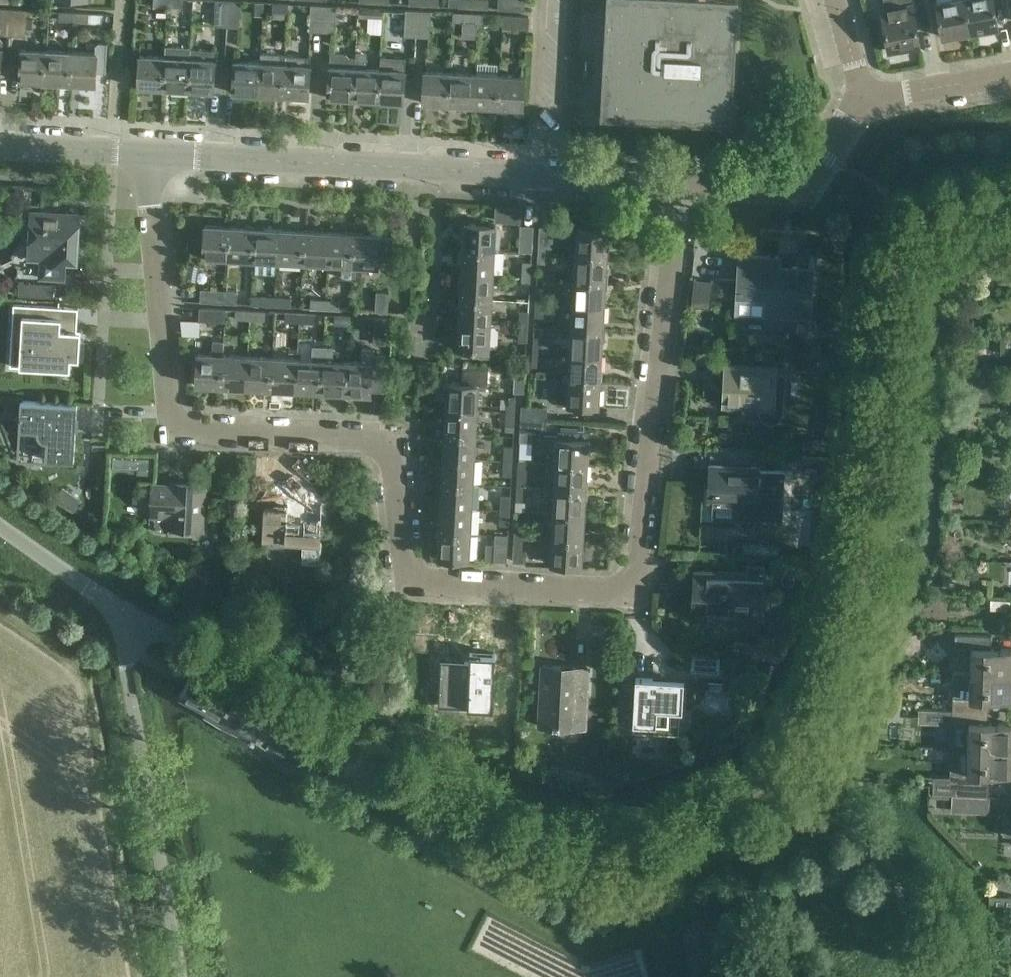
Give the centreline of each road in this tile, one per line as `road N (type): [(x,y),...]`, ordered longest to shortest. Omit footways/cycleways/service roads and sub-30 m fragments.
road 1 (residential): [(144,157),(172,431),(392,445),(402,582),(634,592),(679,191)]
road 2 (residential): [(679,191),(144,157)]
road 3 (unclassified): [(182,976),(128,659),(147,622)]
road 4 (residential): [(857,101),(802,187),(679,191)]
road 5 (unclassified): [(0,528),(147,622)]
road 6 (residential): [(1010,75),(857,101)]
road 7 (residential): [(144,157),(0,149)]

